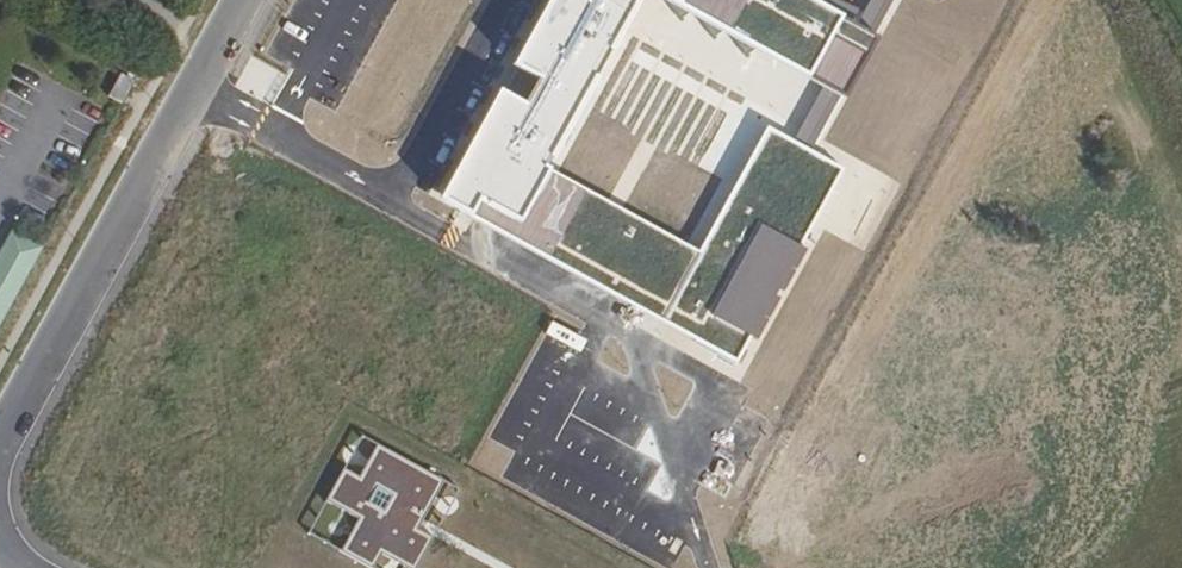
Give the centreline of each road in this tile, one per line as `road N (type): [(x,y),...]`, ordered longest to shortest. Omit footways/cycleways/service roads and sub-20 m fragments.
road 1 (unclassified): [(0,444),(243,0)]

